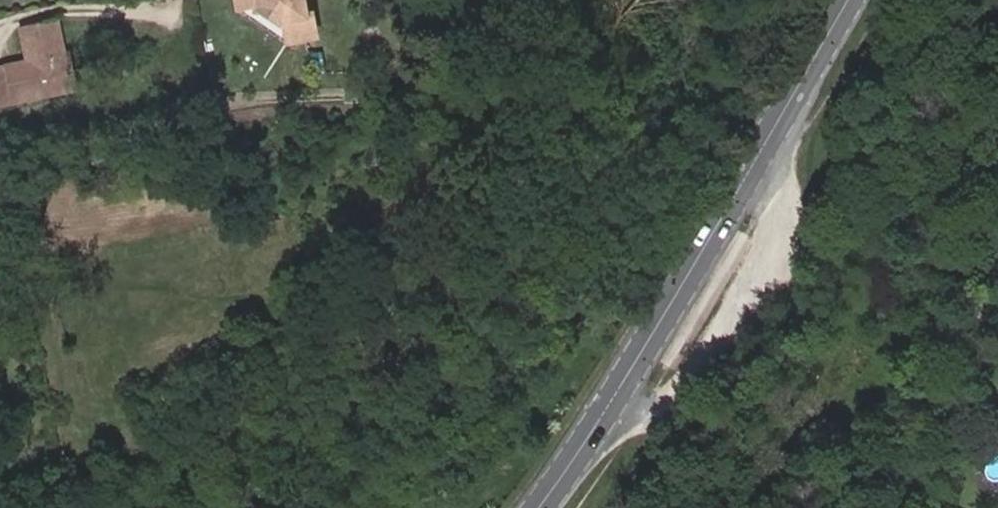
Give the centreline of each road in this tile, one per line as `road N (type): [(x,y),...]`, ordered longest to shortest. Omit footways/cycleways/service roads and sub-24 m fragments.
road 1 (tertiary): [(848,0),(672,302),(538,507)]

